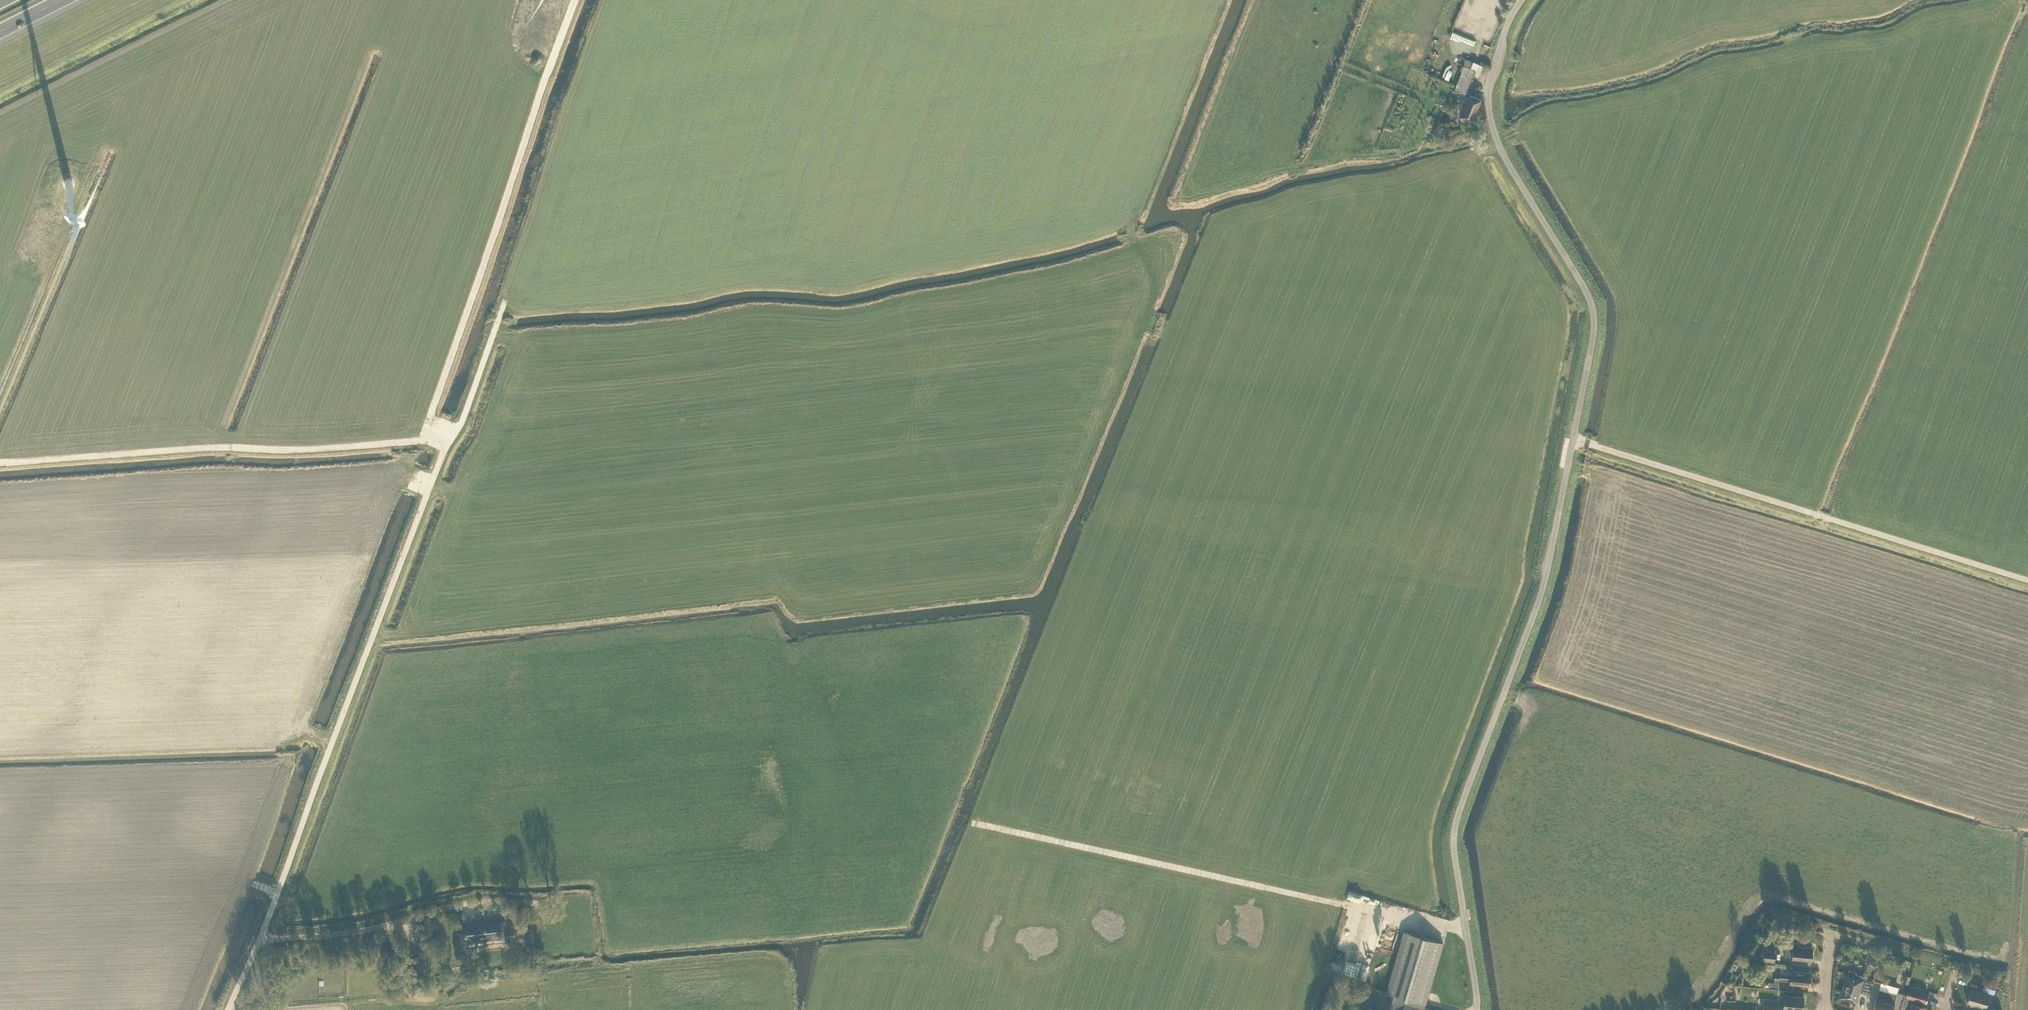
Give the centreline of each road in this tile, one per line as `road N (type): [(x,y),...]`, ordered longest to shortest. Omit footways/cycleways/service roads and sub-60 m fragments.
road 1 (unclassified): [(1522,0),(1498,53),(1490,122),(1586,291),(1593,335),(1543,587),(1455,828),(1477,1009)]
road 2 (track): [(260,938),(505,301)]
road 3 (track): [(421,441),(575,0)]
road 4 (track): [(446,444),(0,463)]
road 5 (track): [(1404,922),(975,823)]
road 6 (track): [(58,252),(0,392)]

